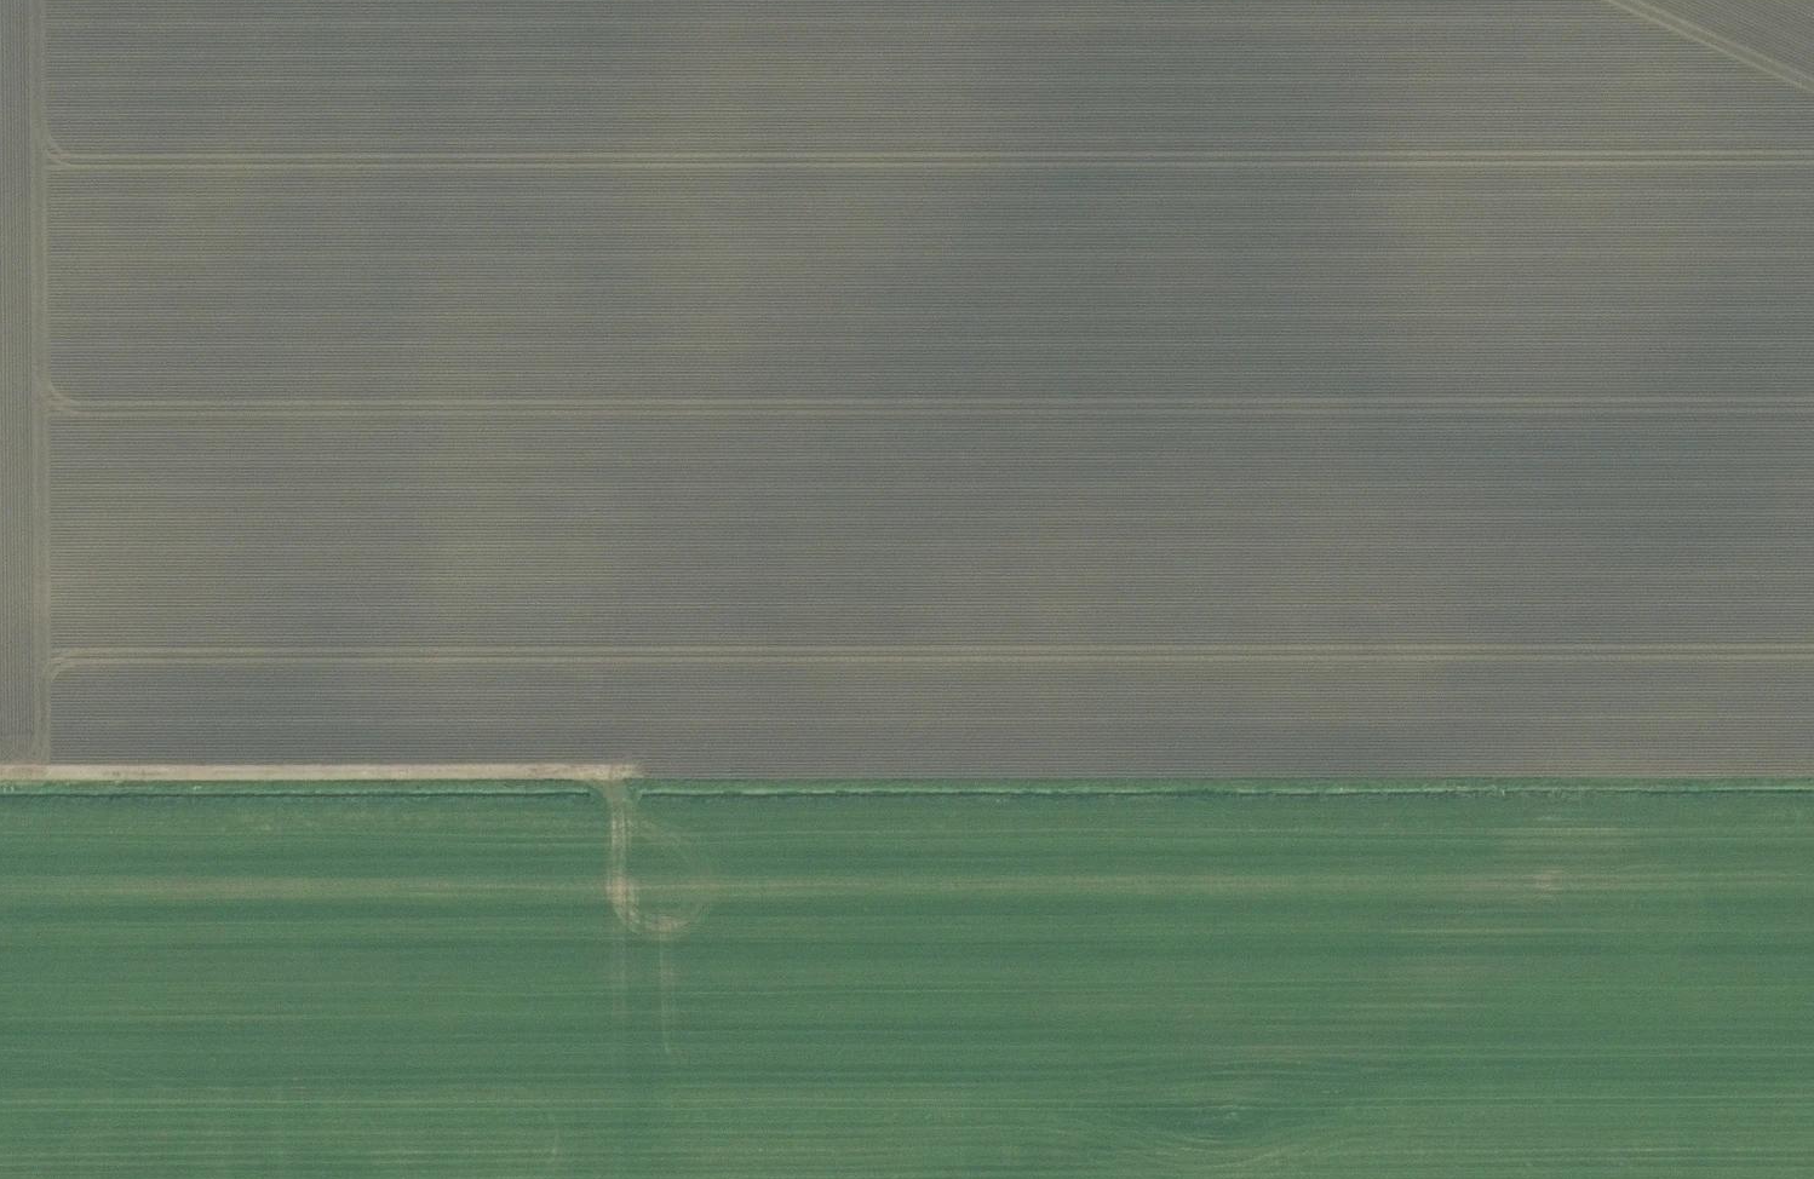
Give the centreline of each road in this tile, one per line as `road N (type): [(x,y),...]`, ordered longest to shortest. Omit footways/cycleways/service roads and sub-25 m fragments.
road 1 (unclassified): [(613,771),(0,771)]

